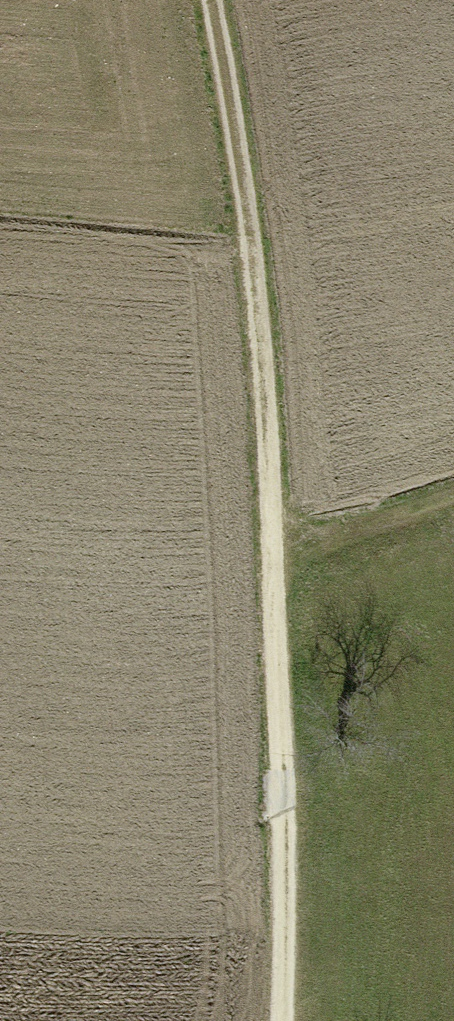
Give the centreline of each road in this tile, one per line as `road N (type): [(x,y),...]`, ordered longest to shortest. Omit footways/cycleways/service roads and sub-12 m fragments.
road 1 (track): [(211,0),(254,235),(282,1020)]
road 2 (track): [(453,490),(271,547)]

